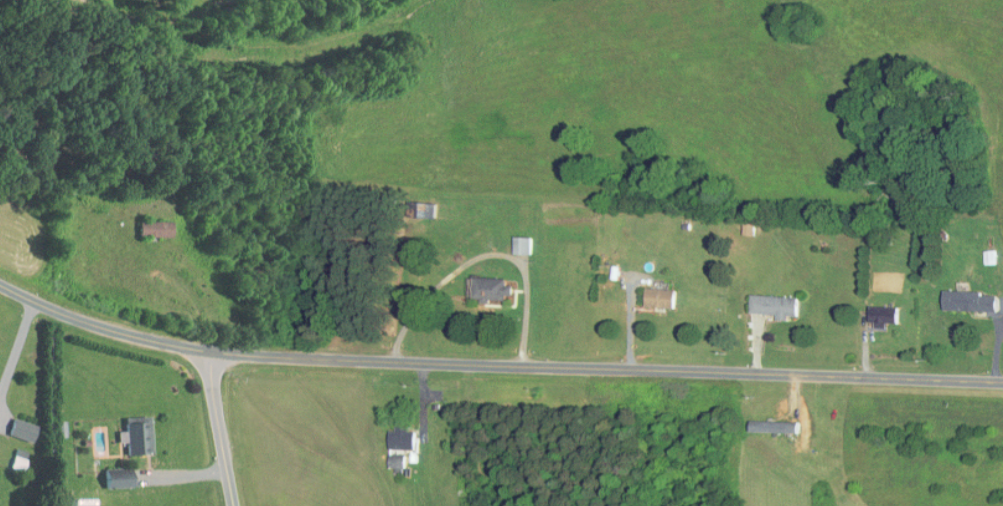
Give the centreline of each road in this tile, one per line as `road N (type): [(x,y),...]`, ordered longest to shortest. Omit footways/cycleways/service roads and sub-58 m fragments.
road 1 (residential): [(0,290),(143,341),(237,357),(1002,389)]
road 2 (residential): [(234,505),(207,352)]

